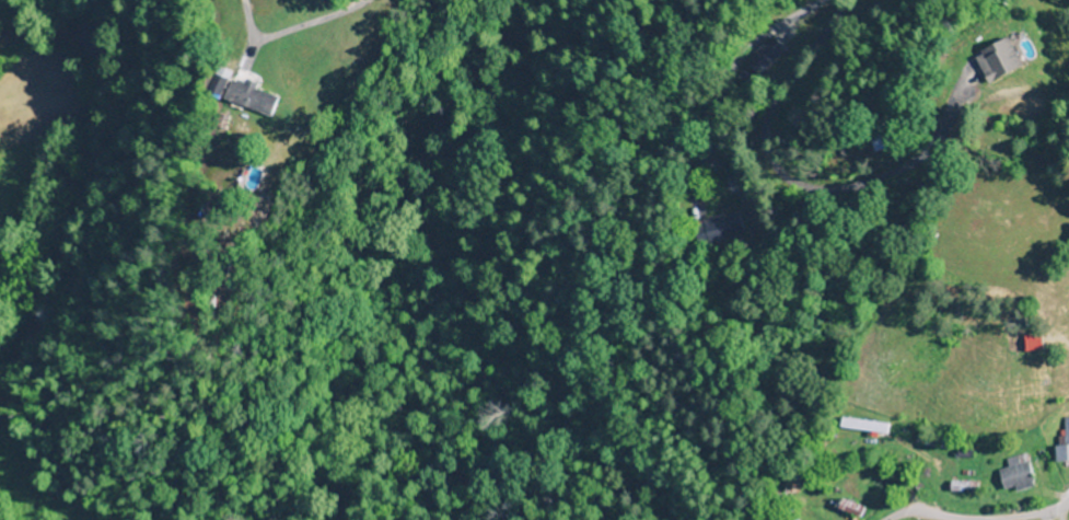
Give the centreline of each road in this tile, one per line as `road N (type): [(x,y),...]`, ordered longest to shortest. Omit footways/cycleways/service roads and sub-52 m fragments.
road 1 (residential): [(821,0),(762,35),(740,58),(708,154)]

